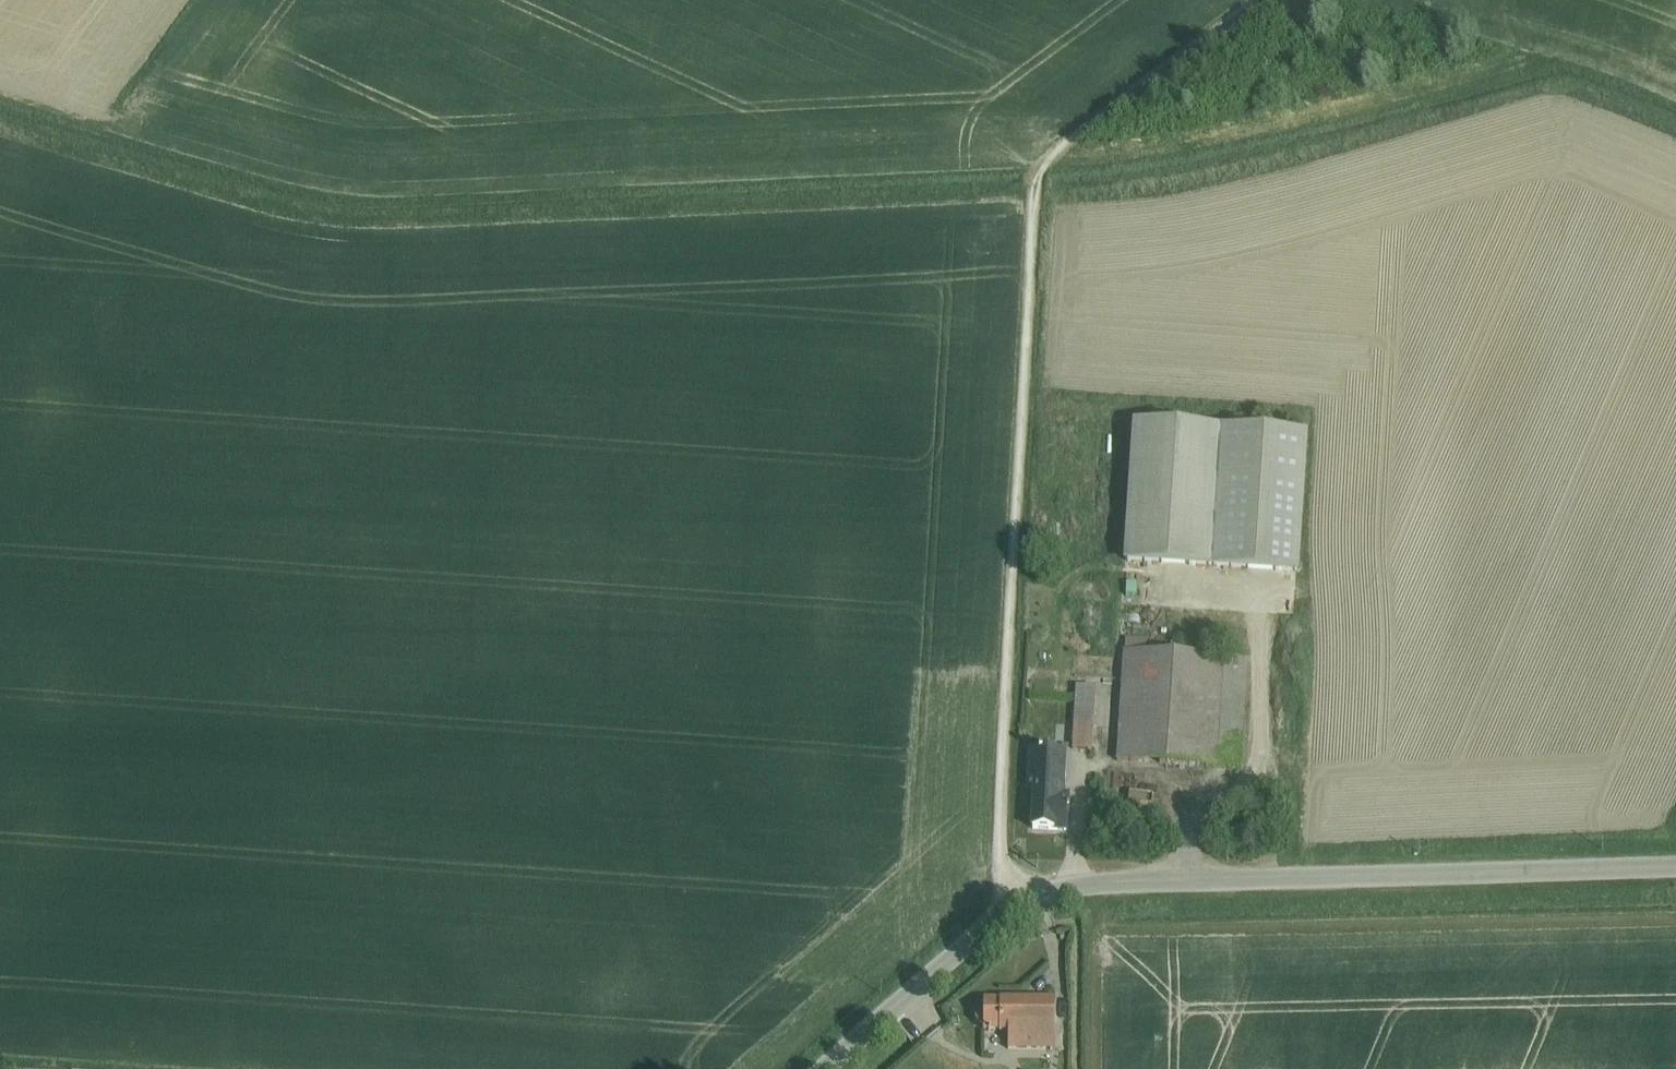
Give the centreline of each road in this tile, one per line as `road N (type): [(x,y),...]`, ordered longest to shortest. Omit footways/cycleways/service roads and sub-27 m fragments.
road 1 (track): [(1255,0),(1073,138),(1037,185),(1001,841),(1005,874),(1021,905)]
road 2 (unclassified): [(827,1068),(1000,919),(1057,891),(1675,868)]

